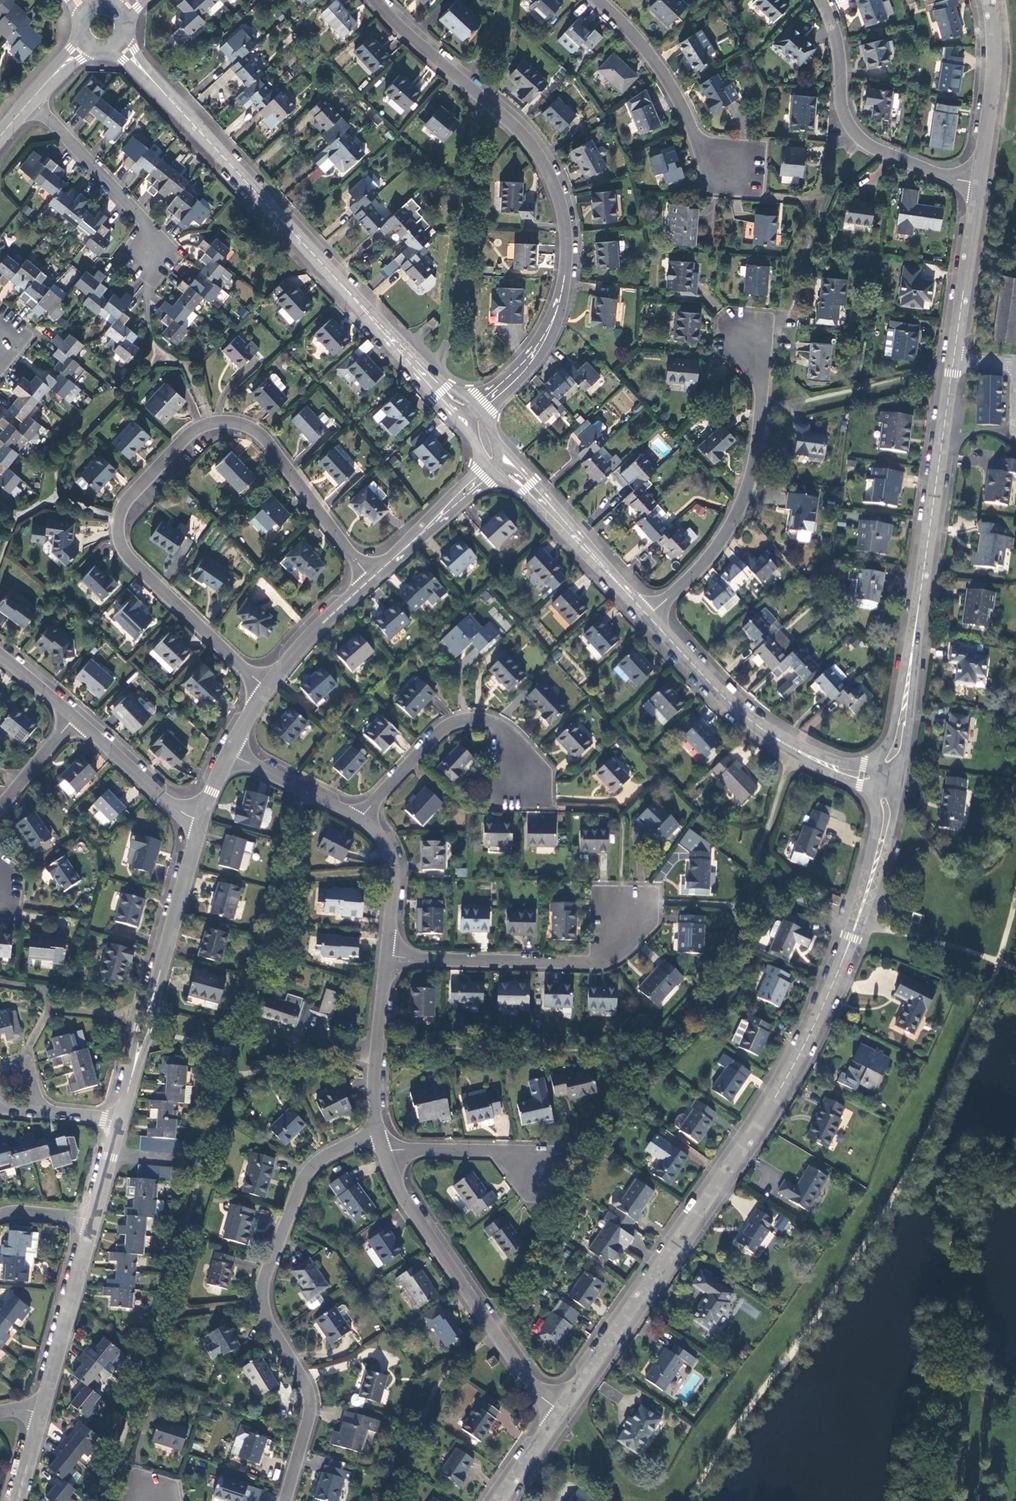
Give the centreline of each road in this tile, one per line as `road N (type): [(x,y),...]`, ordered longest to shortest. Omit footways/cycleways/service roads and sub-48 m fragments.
road 1 (tertiary): [(558,1413),(789,1076),(860,914),(892,775)]
road 2 (residential): [(371,580),(258,432),(228,422),(189,434),(126,500),(118,538),(126,556),(268,690)]
road 3 (tertiary): [(892,775),(978,188)]
road 4 (unclassified): [(379,0),(534,147),(566,226),(560,303),(539,348),(466,426)]
road 5 (residential): [(126,52),(466,426)]
road 6 (residential): [(379,1138),(313,1166),(267,1284),(267,1312),(311,1396),(287,1500)]
road 7 (residential): [(648,619),(707,561),(741,506),(762,412),(759,364),(744,337)]
road 8 (residential): [(558,1413),(410,1212),(385,1153)]
road 9 (residential): [(201,822),(120,1123)]
road 10 (residential): [(648,619),(735,705),(796,751),(845,770),(892,775)]
road 11 (residential): [(387,956),(591,963),(636,904)]
road 12 (residential): [(978,188),(886,160),(859,139),(842,112),(836,32),(822,0)]
road 13 (residential): [(361,818),(442,731),(463,719),(504,729),(521,782)]
road 14 (residential): [(596,0),(674,90),(702,145),(731,168)]
road 15 (residential): [(499,466),(648,619)]
road 16 (unclassified): [(29,102),(148,226),(153,254)]
road 17 (residential): [(94,1221),(37,1413)]
road 18 (tertiary): [(978,188),(991,102),(987,0)]
road 19 (residential): [(379,1138),(375,1064),(387,956)]
road 20 (residential): [(499,466),(371,580)]
road 21 (unclassified): [(201,822),(179,812),(74,718)]
road 22 (residential): [(385,1153),(494,1151),(531,1172)]
road 23 (residential): [(371,580),(308,636),(268,690)]
road 24 (residential): [(387,956),(395,872),(379,834),(361,818)]
road 25 (residential): [(361,818),(229,753)]
road 26 (track): [(860,914),(999,960)]

